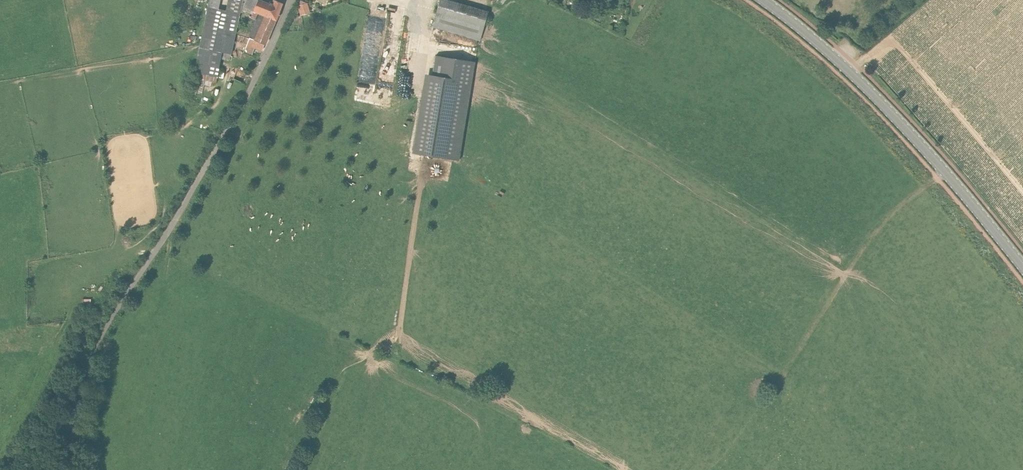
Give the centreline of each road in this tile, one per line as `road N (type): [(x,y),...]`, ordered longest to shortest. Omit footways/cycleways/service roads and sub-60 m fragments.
road 1 (unclassified): [(63,469),(92,351),(237,112),(291,0)]
road 2 (secondary): [(1022,267),(869,91),(763,0)]

